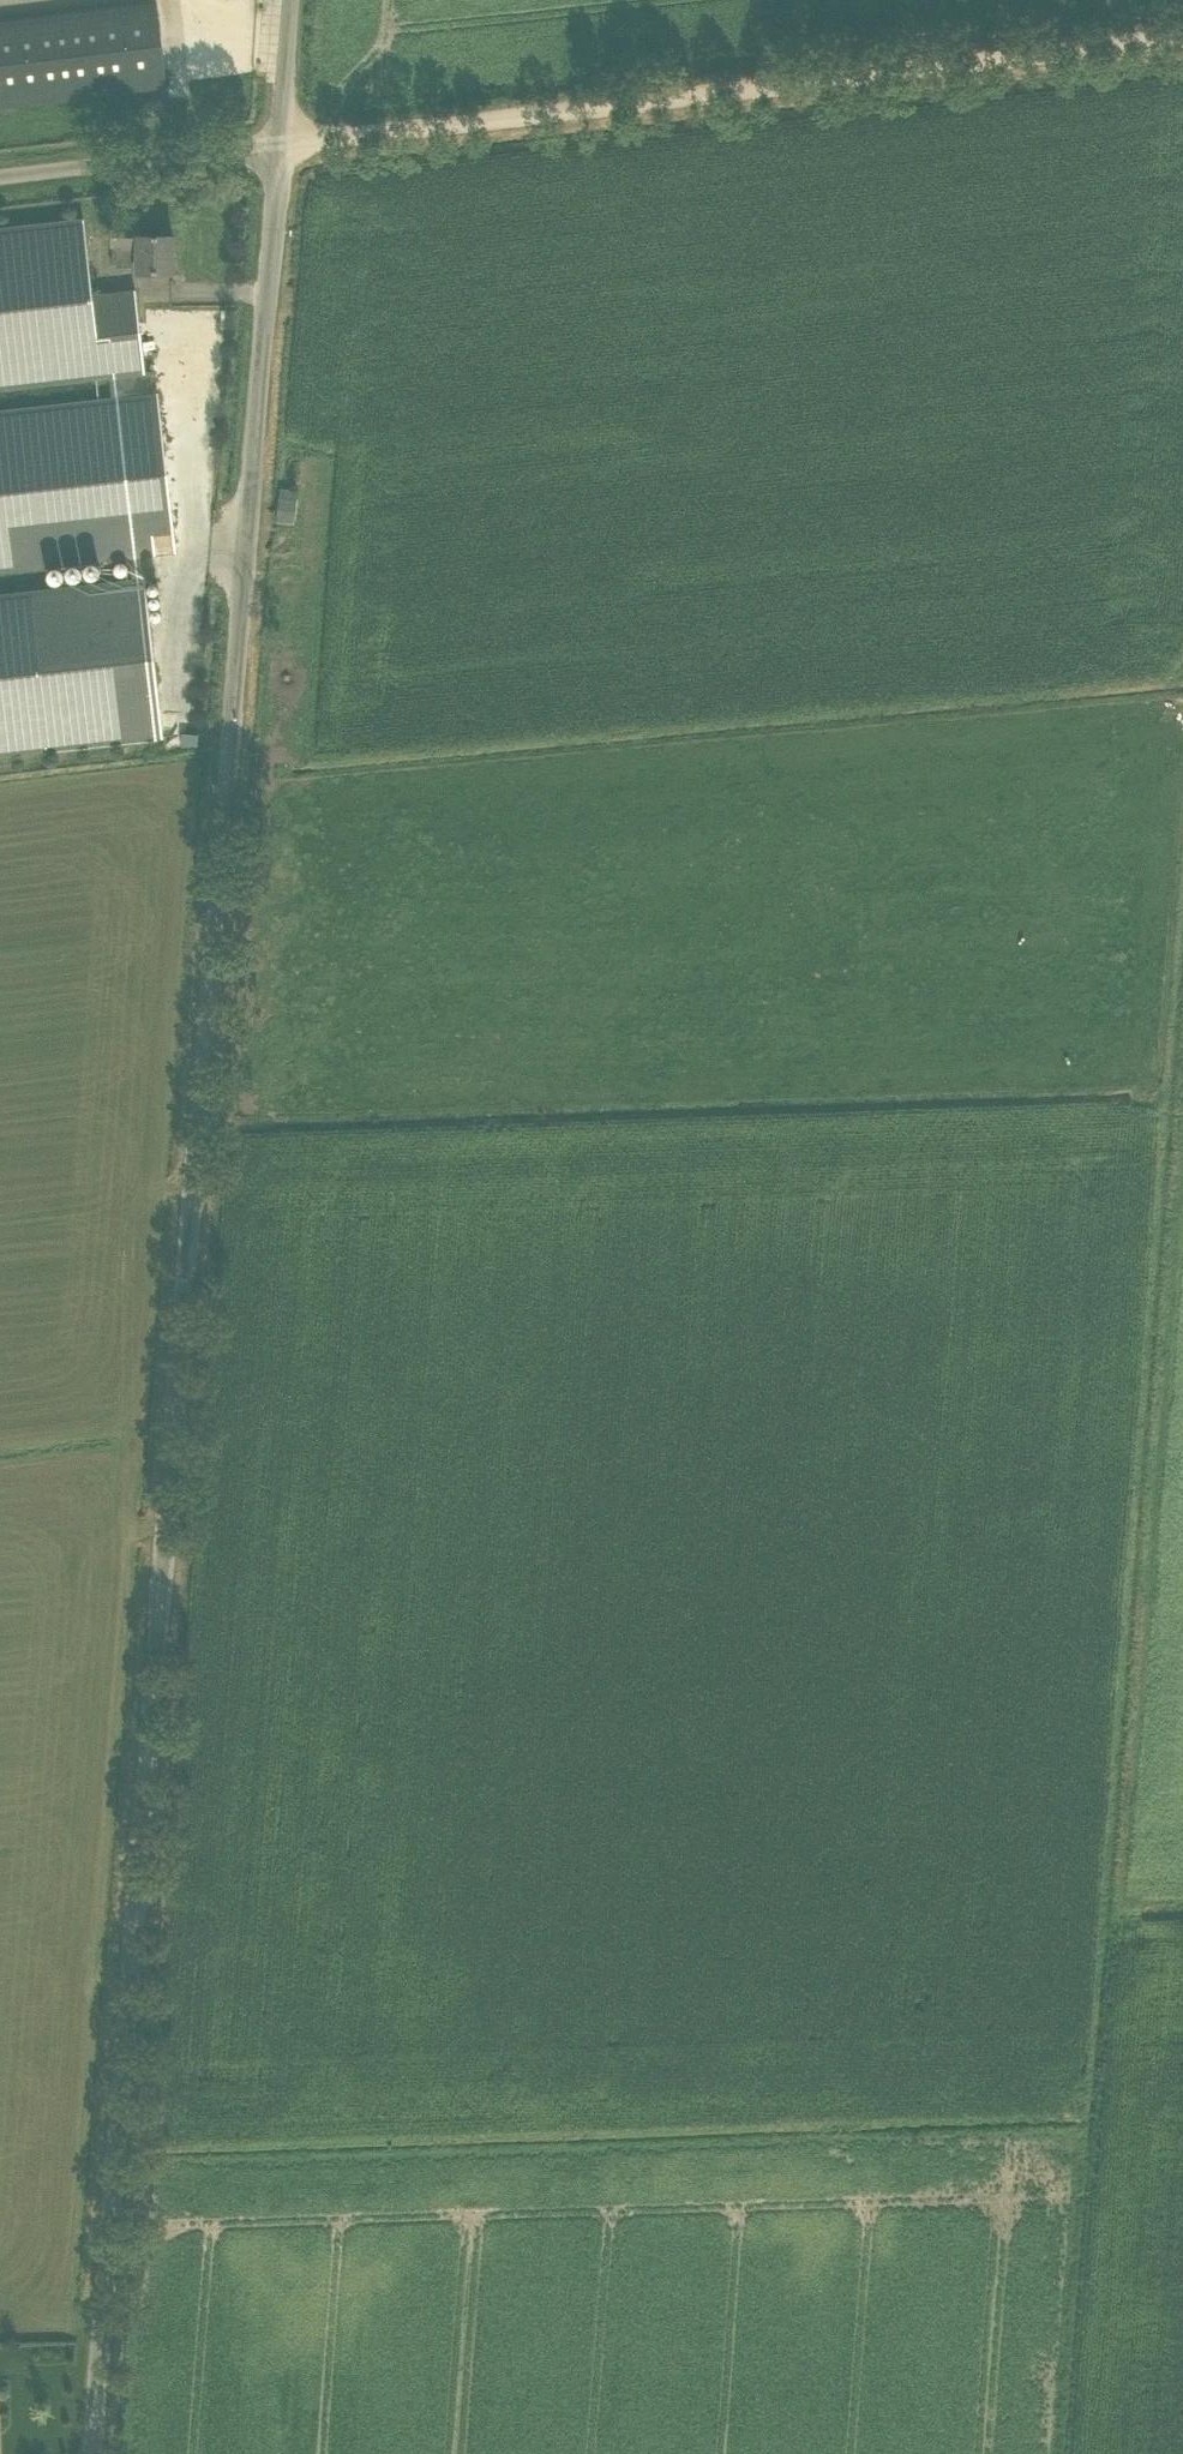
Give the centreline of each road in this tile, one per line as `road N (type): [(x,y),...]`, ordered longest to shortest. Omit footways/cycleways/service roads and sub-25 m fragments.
road 1 (unclassified): [(110,2453),(184,1328),(283,143)]
road 2 (track): [(283,143),(1182,39)]
road 3 (unclassified): [(0,181),(283,143)]
road 4 (unclassified): [(283,143),(295,0)]

